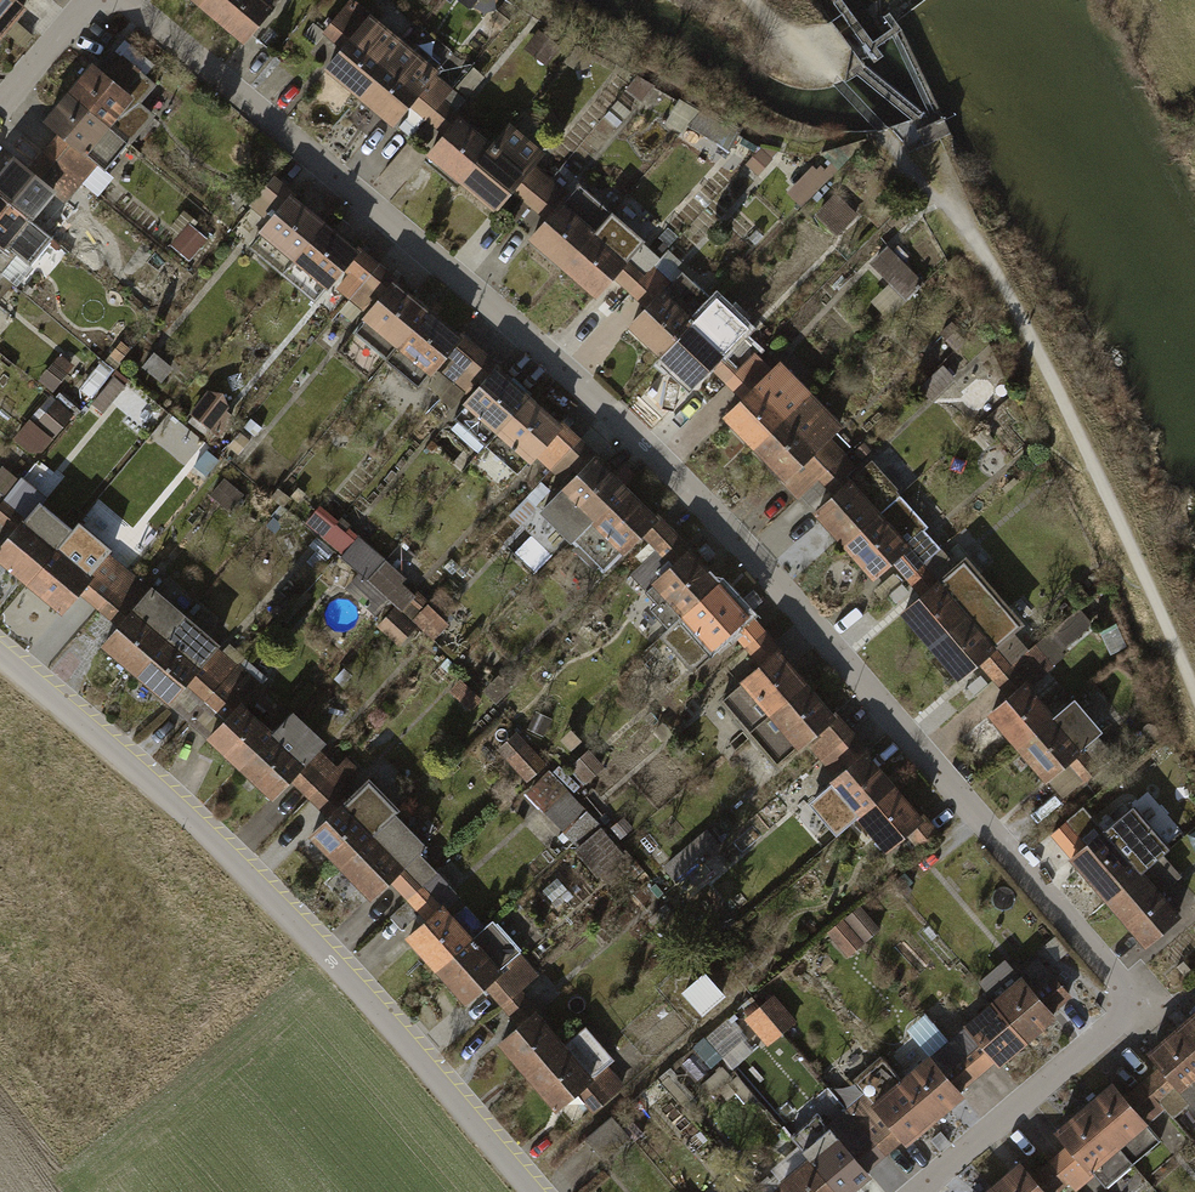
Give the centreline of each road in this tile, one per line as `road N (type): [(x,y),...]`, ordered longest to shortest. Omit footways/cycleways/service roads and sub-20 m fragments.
road 1 (residential): [(137,0),(653,453),(1137,1007),(917,1191)]
road 2 (residential): [(0,657),(217,843),(332,957),(532,1191)]
road 3 (track): [(838,84),(999,279),(1194,692)]
road 4 (residential): [(0,109),(92,0)]
road 5 (track): [(838,84),(751,0)]

